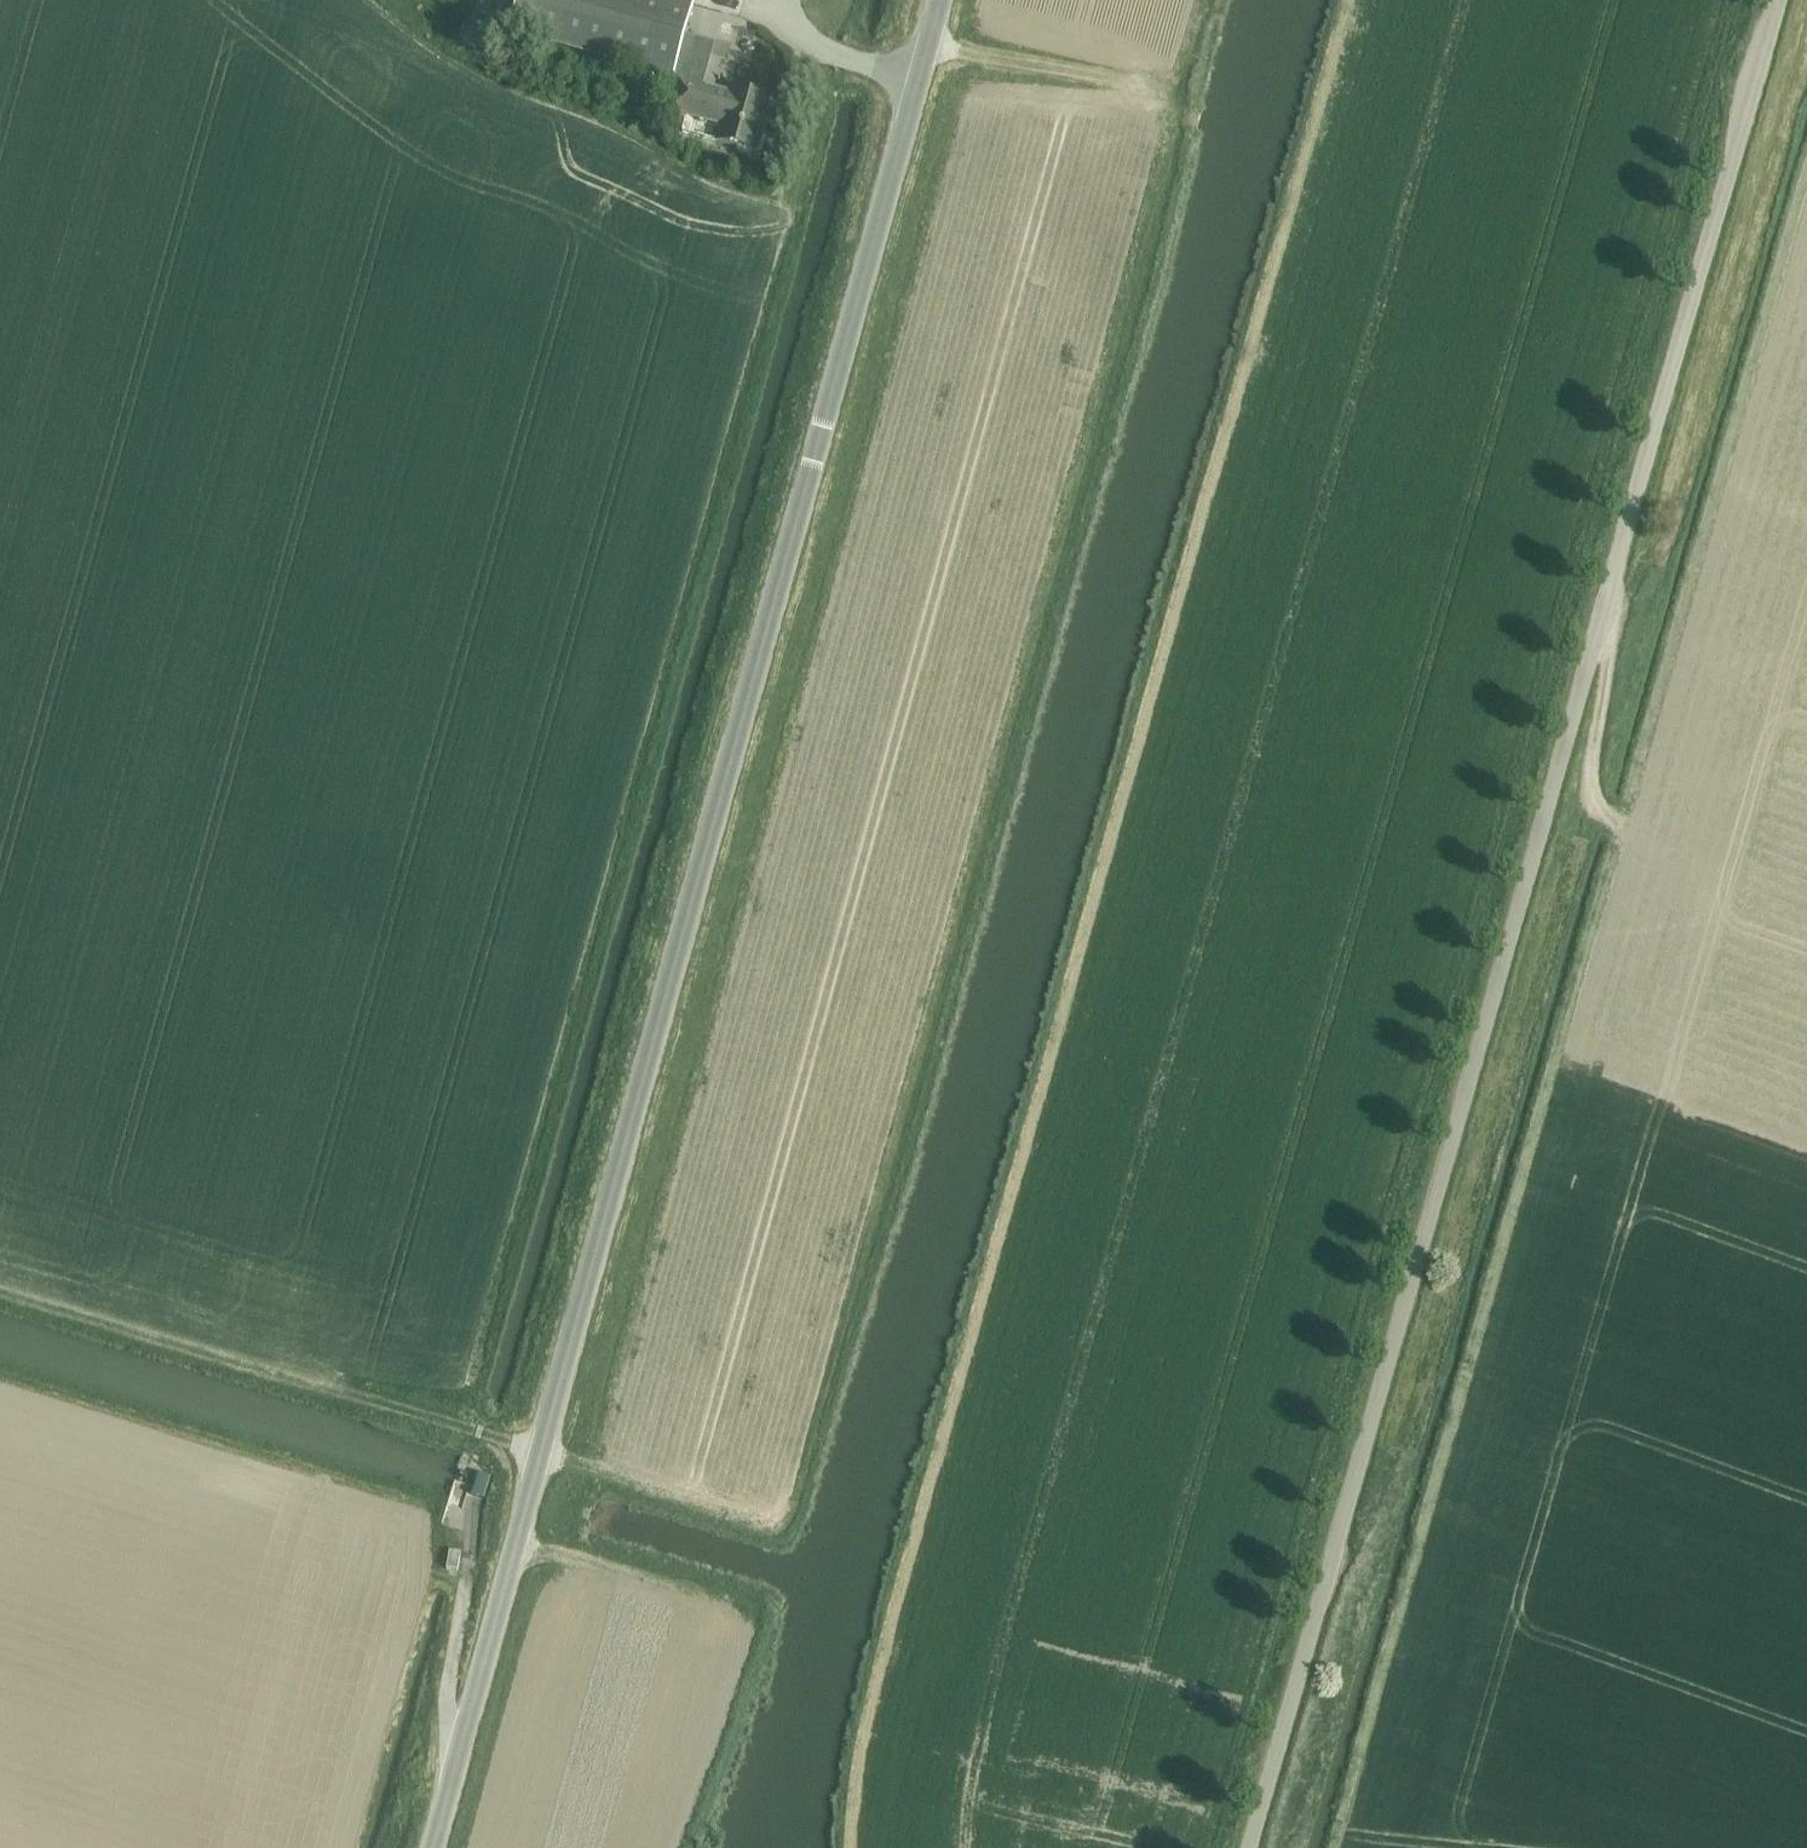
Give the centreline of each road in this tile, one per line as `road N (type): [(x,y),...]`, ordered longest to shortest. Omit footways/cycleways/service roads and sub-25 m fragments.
road 1 (unclassified): [(1250,1847),(1779,0)]
road 2 (unclassified): [(433,1847),(941,0)]
road 3 (track): [(541,1451),(337,1390)]

